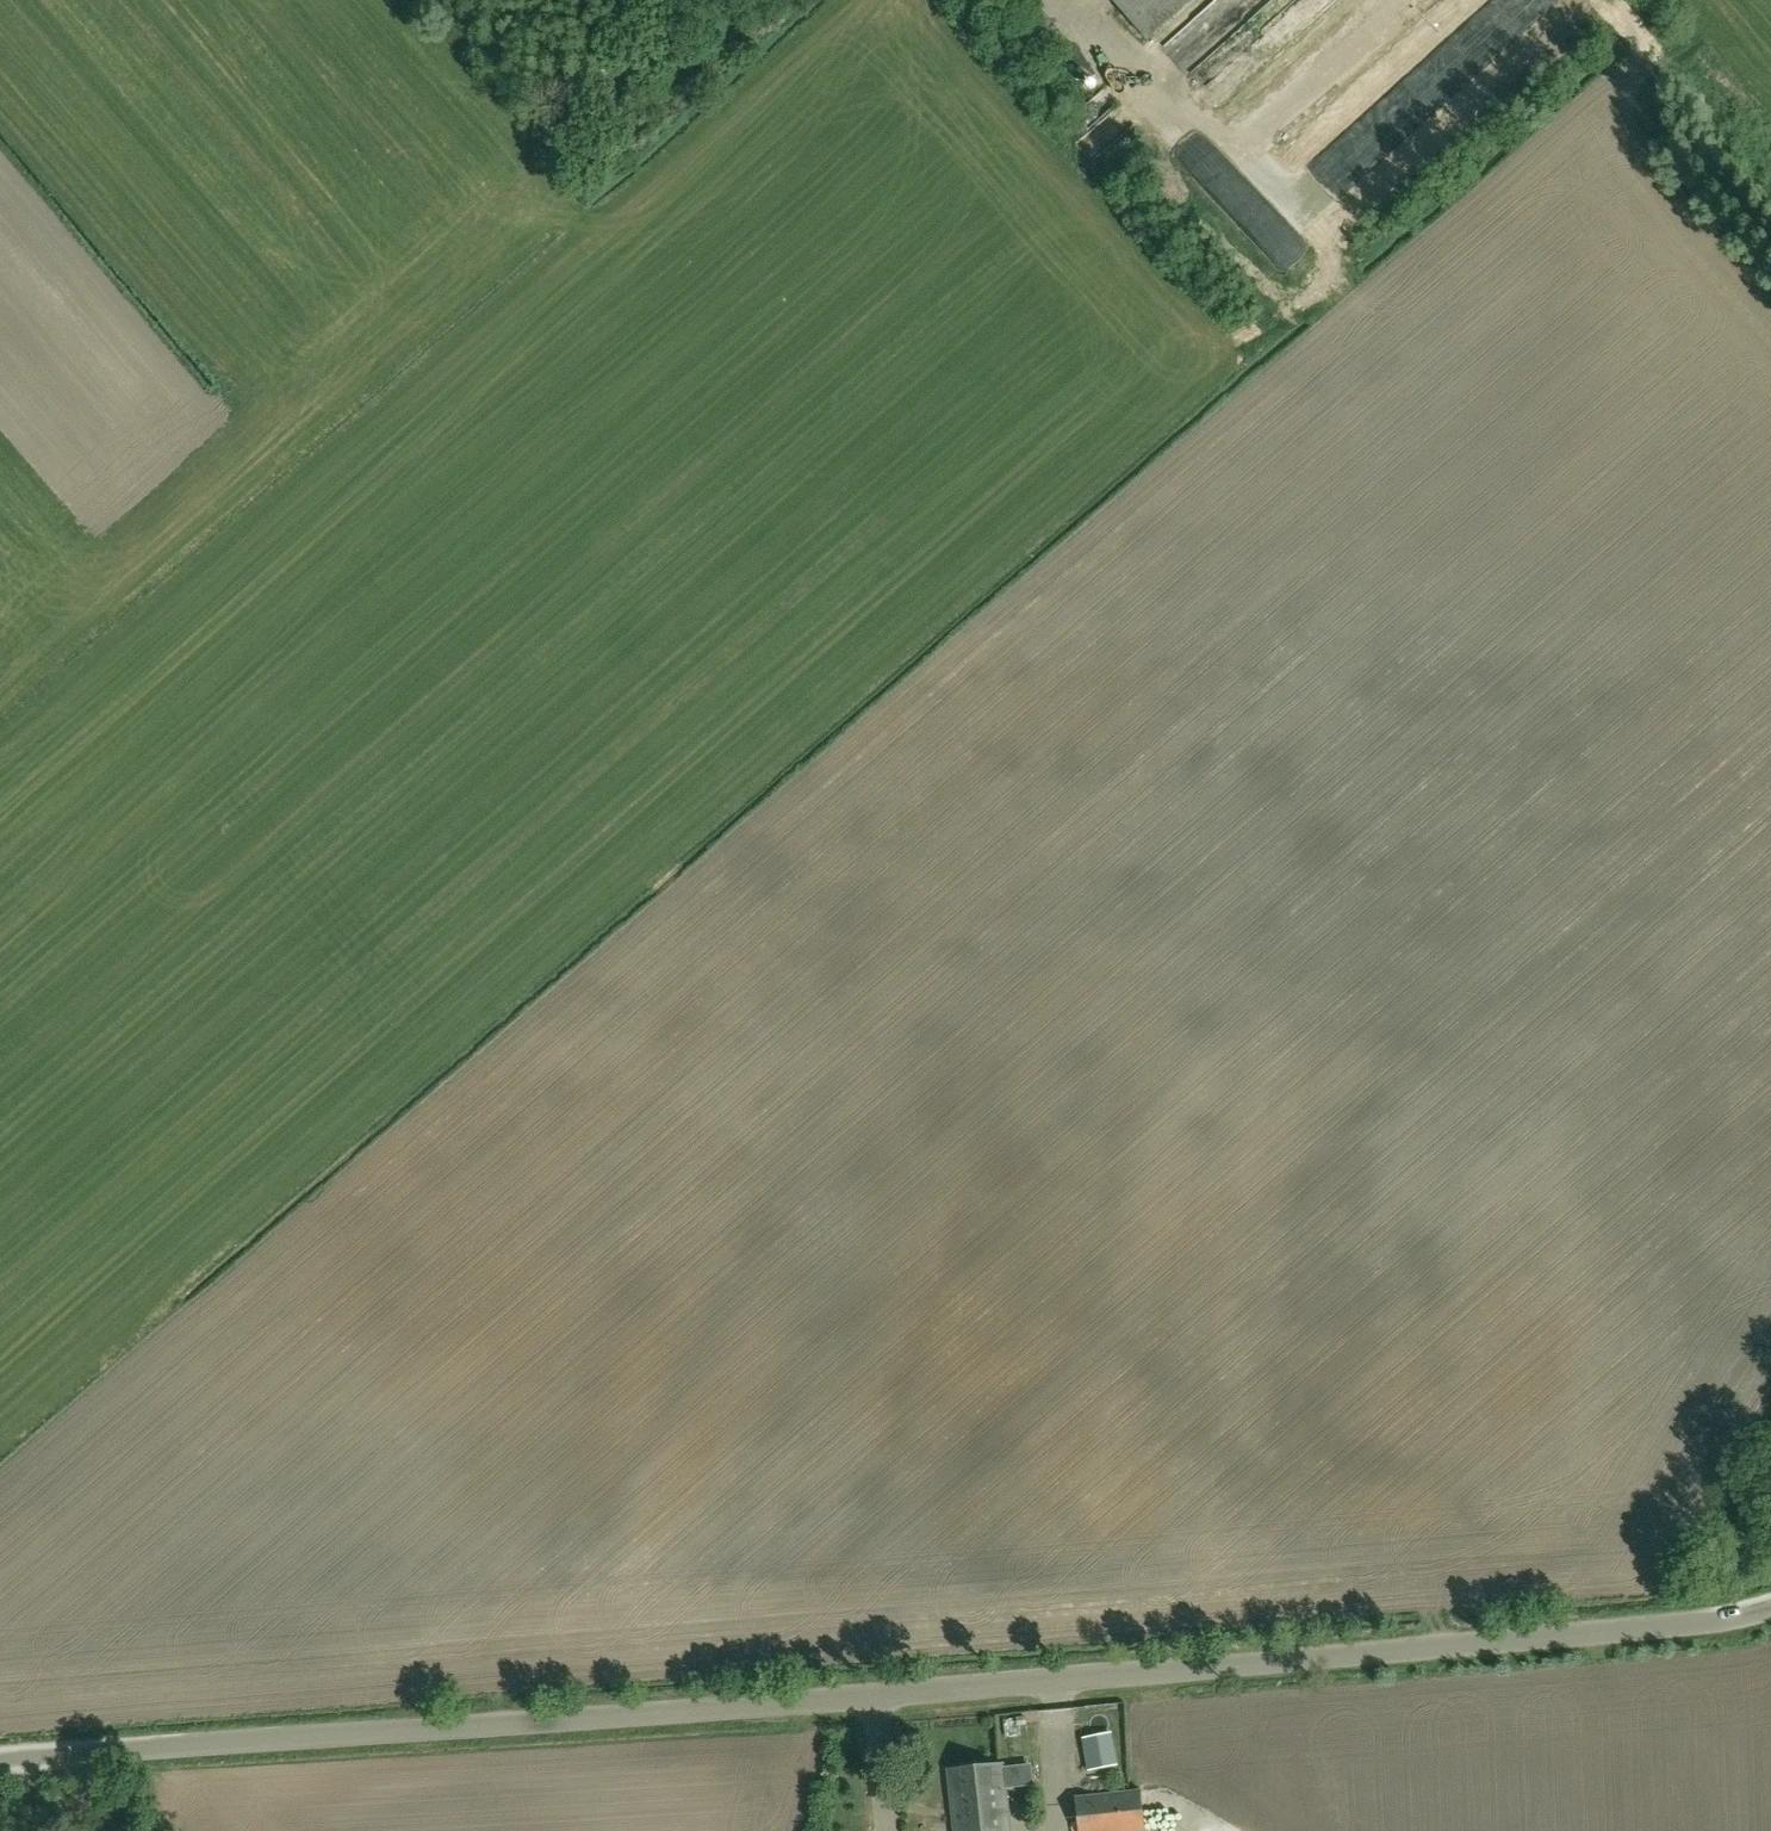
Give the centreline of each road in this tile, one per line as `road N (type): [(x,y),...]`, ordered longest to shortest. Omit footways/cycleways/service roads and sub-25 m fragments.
road 1 (unclassified): [(0,1765),(1255,1667),(1700,1626),(1770,1608)]

